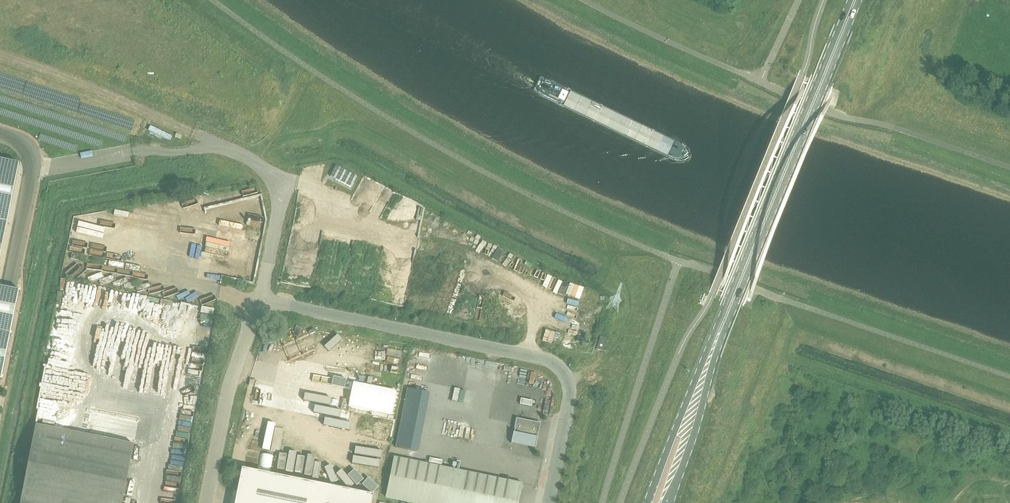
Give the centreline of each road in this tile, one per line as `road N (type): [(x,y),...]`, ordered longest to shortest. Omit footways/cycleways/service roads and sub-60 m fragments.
road 1 (unclassified): [(549,502),(567,393),(555,365),(259,301)]
road 2 (primary): [(853,0),(693,406)]
road 3 (unclassified): [(259,301),(278,196),(241,154),(193,132)]
road 4 (track): [(193,132),(0,53)]
road 5 (unclassified): [(206,502),(259,301)]

